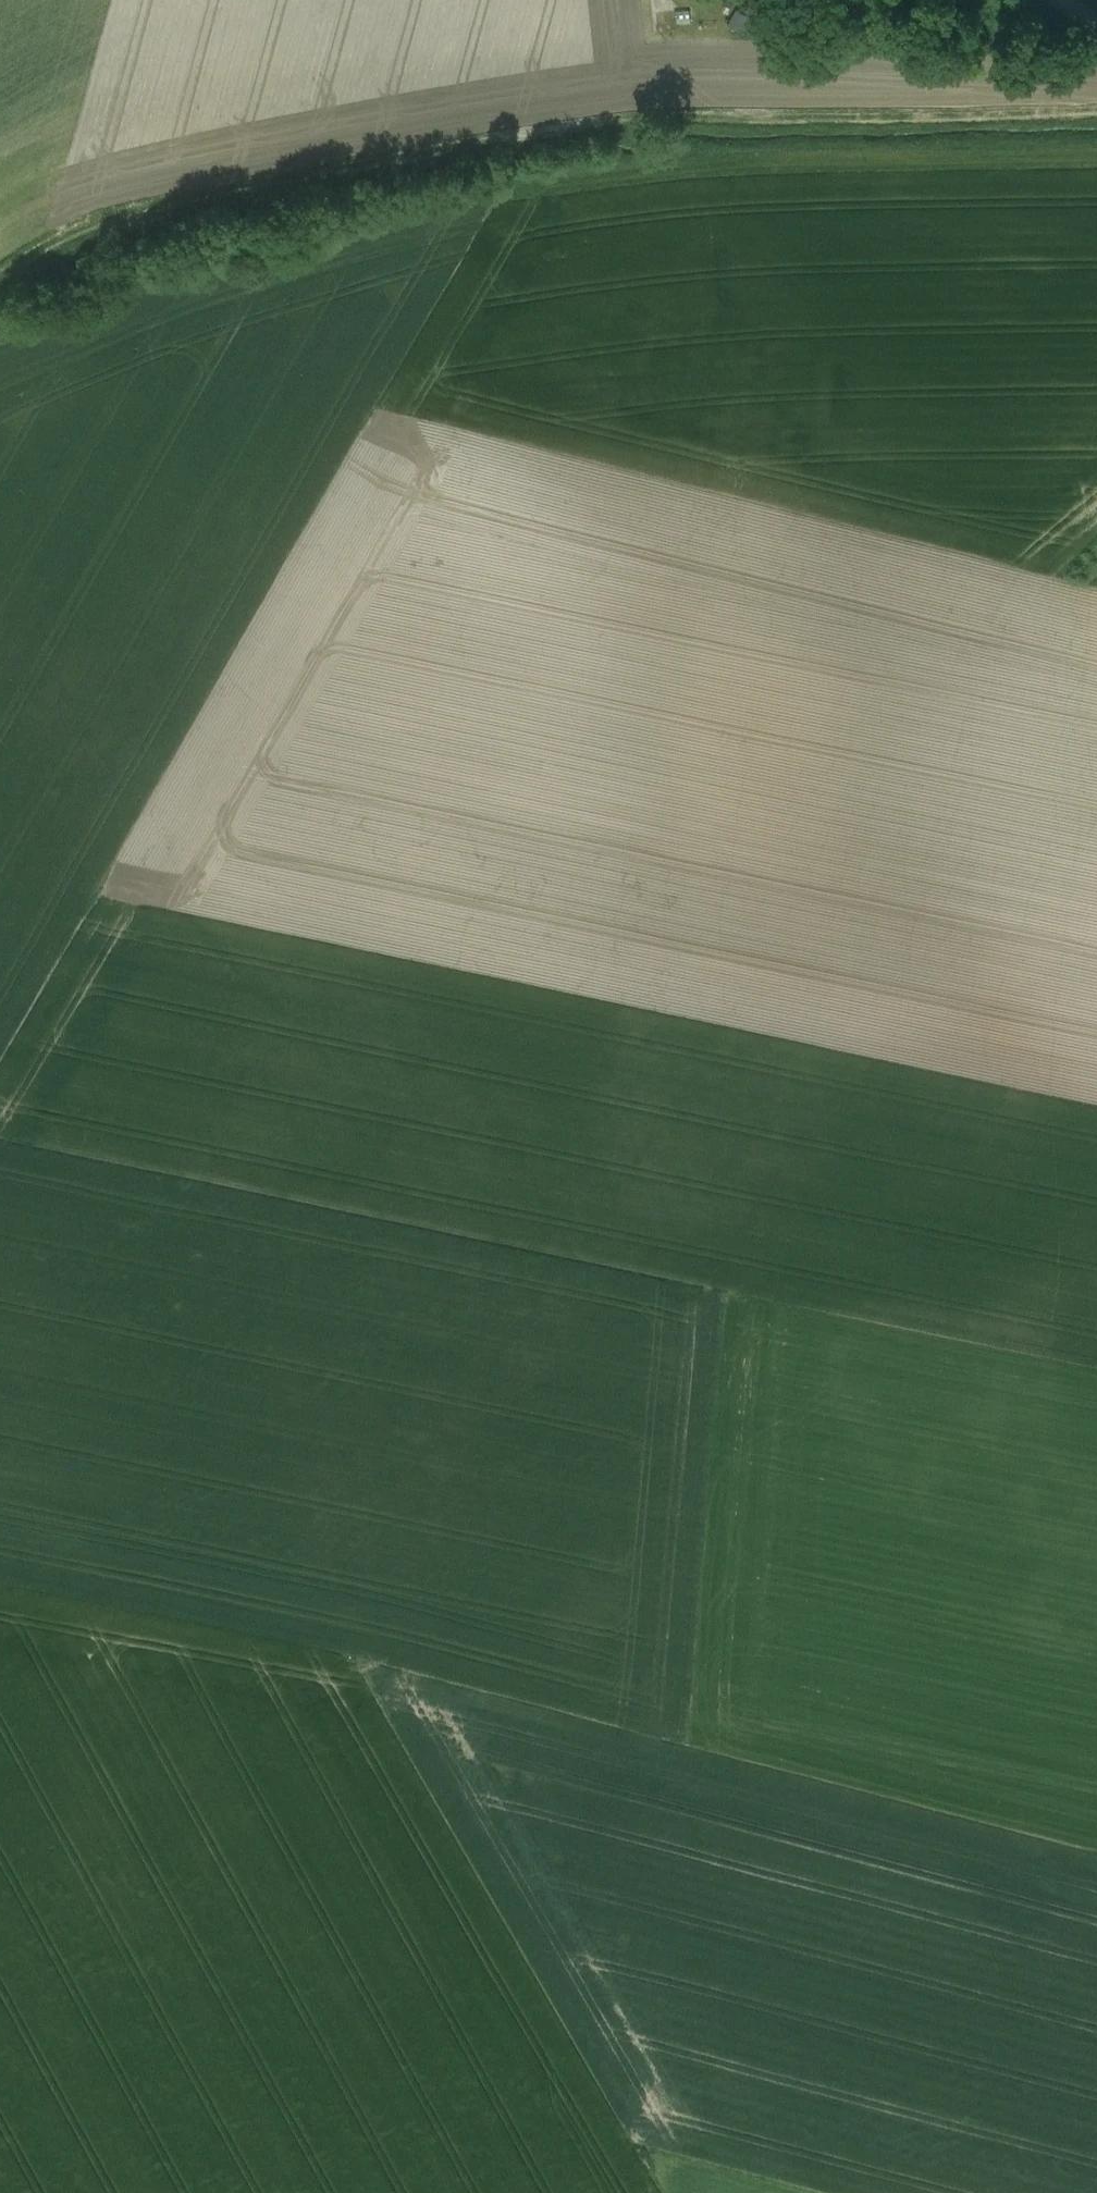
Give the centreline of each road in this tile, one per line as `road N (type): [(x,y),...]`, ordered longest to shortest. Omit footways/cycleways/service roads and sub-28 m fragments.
road 1 (track): [(1096,117),(588,132),(133,220),(37,261),(0,290)]

